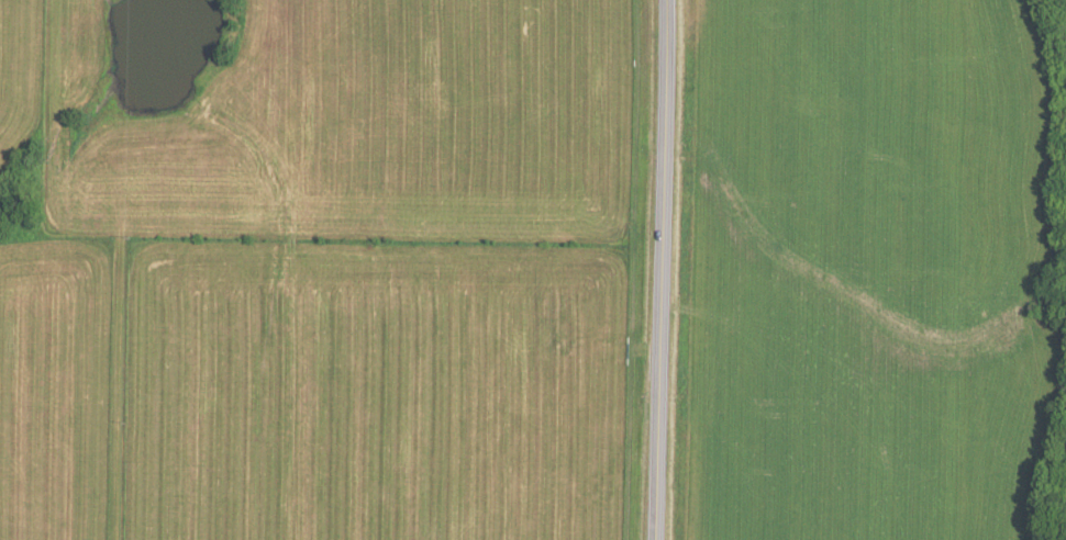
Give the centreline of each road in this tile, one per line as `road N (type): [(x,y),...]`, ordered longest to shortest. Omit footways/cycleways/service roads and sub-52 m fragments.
road 1 (tertiary): [(654,539),(662,0)]

